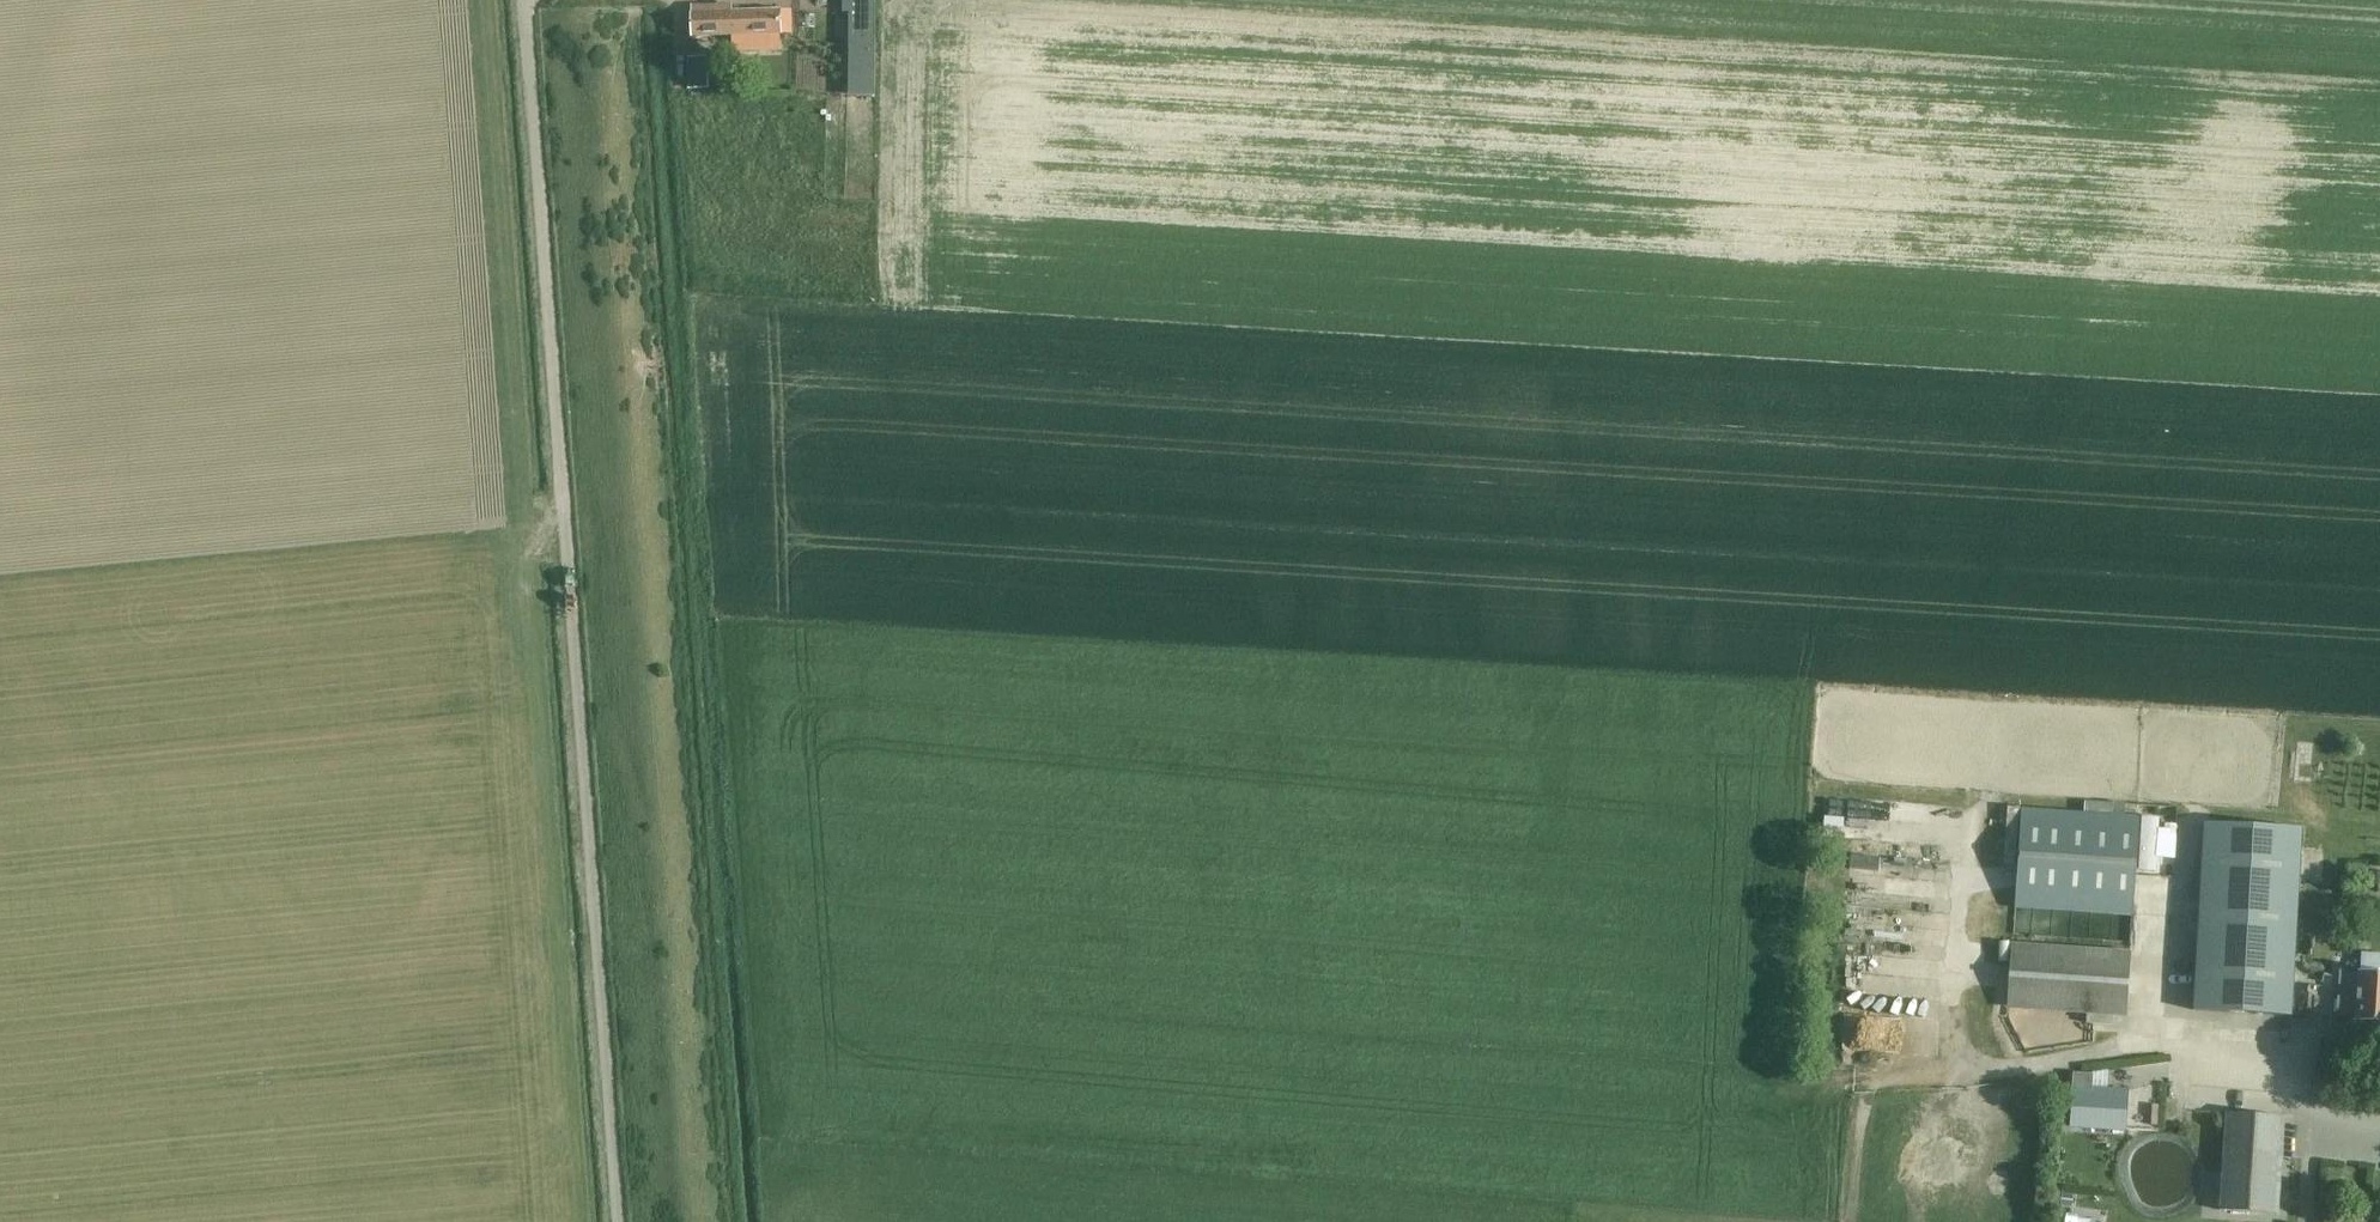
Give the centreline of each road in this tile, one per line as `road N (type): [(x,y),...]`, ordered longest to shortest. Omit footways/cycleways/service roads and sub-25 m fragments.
road 1 (unclassified): [(609,1221),(525,0)]

